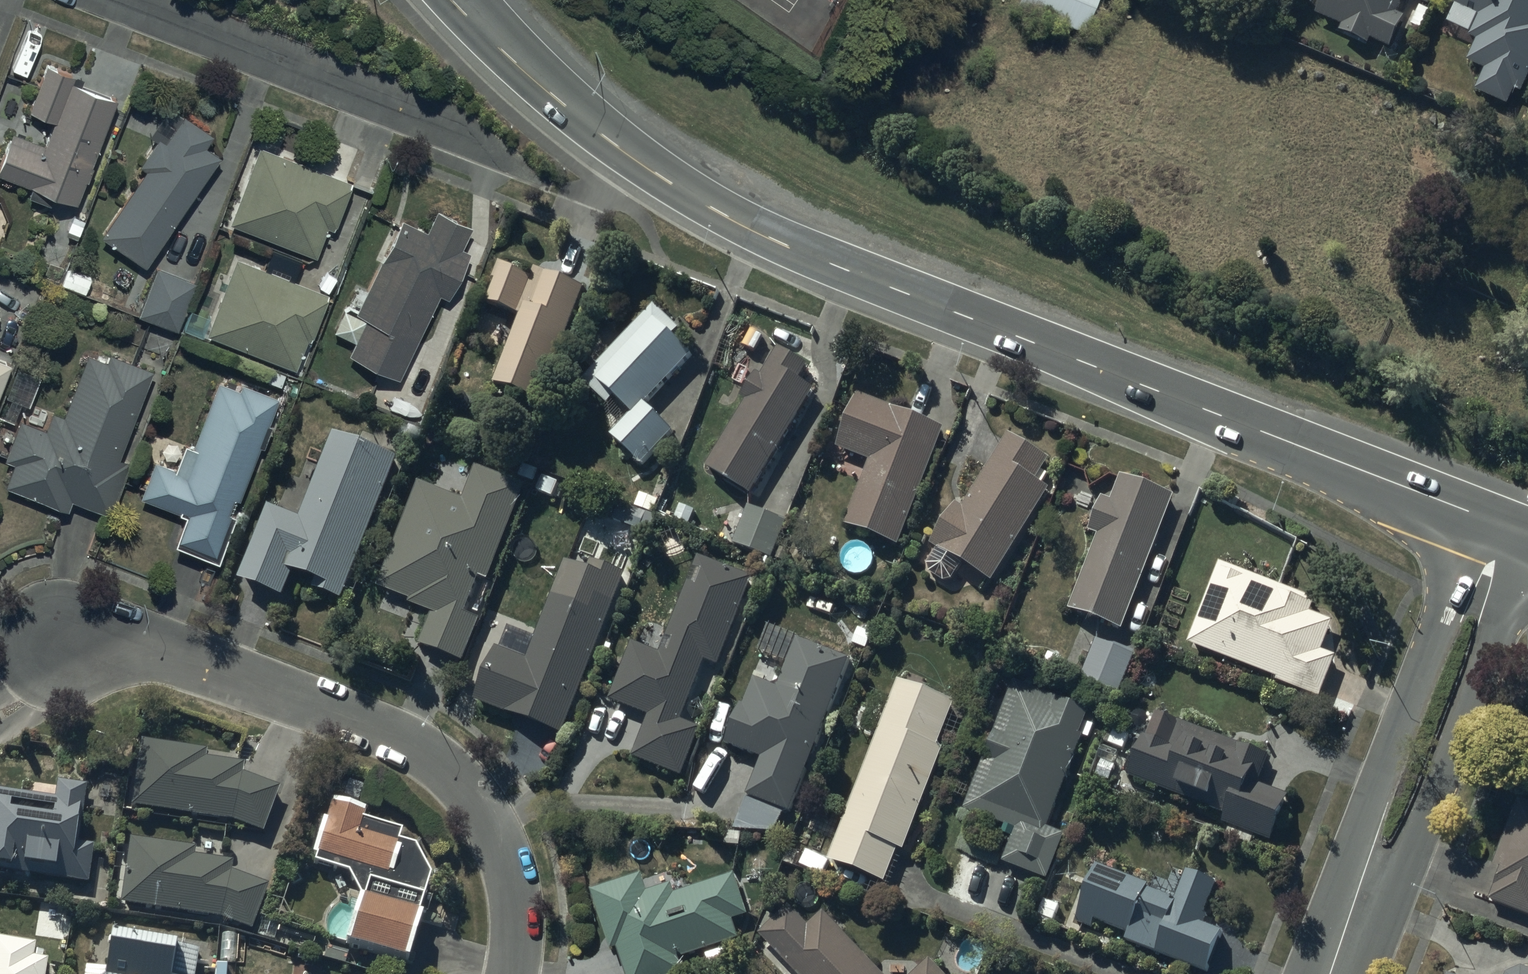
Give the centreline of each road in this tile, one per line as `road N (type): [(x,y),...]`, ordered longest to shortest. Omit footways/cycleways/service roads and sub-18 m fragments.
road 1 (secondary): [(1505,526),(833,266),(726,217),(604,137),(504,51),(463,0)]
road 2 (residential): [(511,973),(517,908),(496,833),(448,772),(418,748),(169,654),(61,645)]
road 3 (residential): [(1505,526),(1336,973)]

